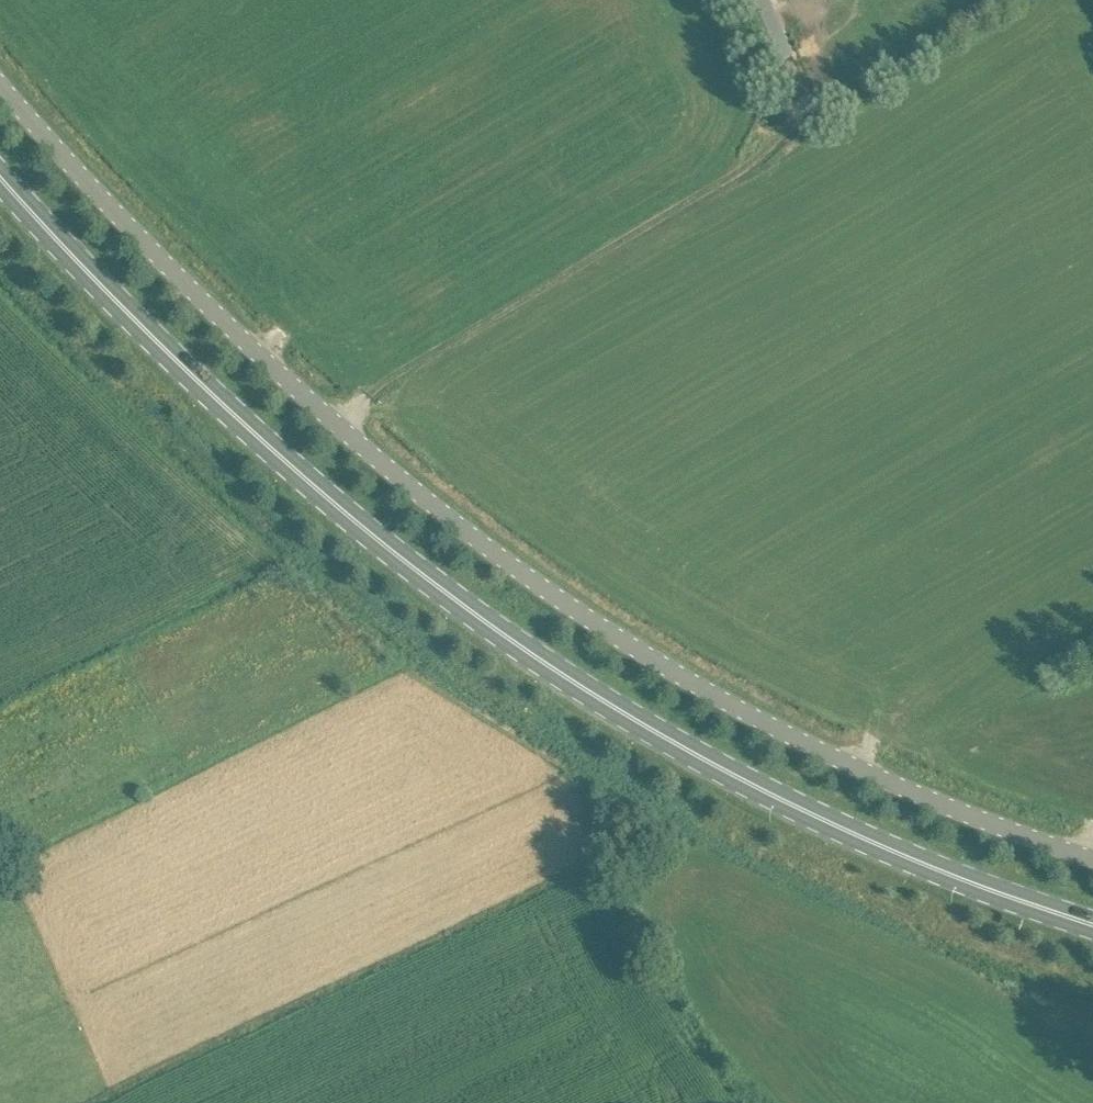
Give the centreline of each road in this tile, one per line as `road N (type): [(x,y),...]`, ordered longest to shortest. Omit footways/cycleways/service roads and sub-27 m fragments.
road 1 (unclassified): [(0,83),(162,265),(472,537),(730,704),(915,793),(1092,859)]
road 2 (secondary): [(1092,920),(813,811),(628,715),(423,574),(110,294),(0,172)]

